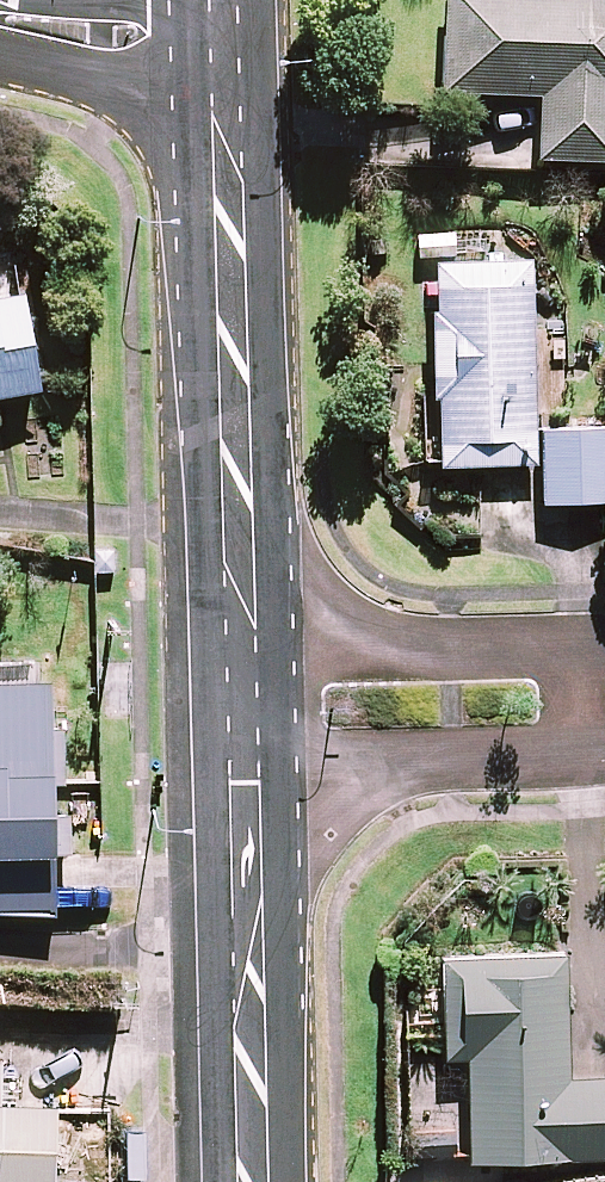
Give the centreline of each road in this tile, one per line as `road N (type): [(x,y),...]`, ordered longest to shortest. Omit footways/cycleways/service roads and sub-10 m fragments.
road 1 (tertiary): [(257,653),(238,567),(227,176),(209,37)]
road 2 (residential): [(576,761),(256,772)]
road 3 (residential): [(257,653),(571,650)]
road 4 (residential): [(0,947),(257,954)]
road 5 (tertiary): [(254,1181),(257,954)]
road 6 (residential): [(0,20),(143,39),(209,37)]
road 7 (tertiary): [(257,954),(256,772)]

